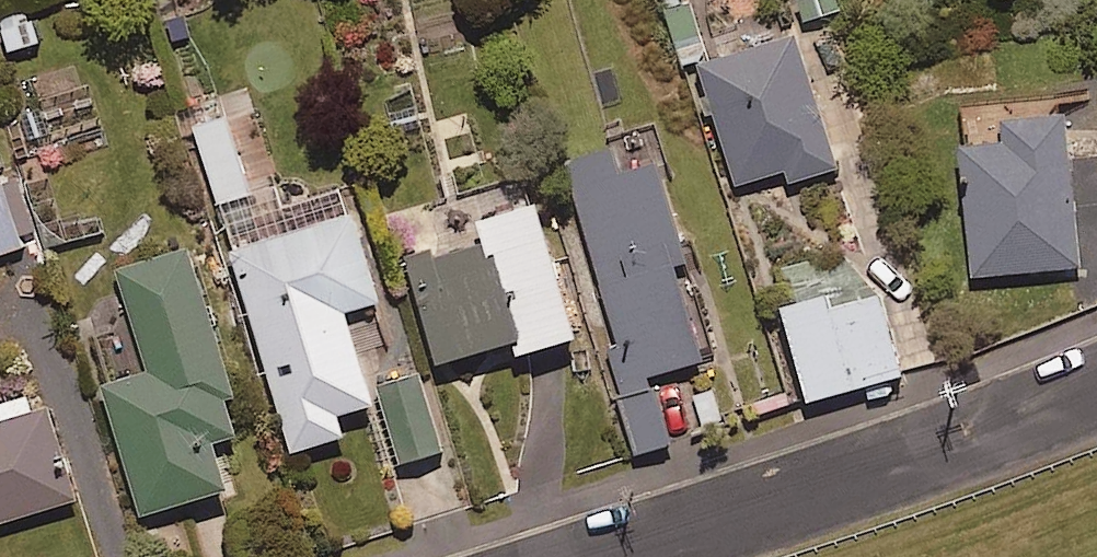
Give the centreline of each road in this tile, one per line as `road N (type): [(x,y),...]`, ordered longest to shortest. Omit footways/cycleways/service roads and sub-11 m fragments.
road 1 (residential): [(622,556),(1096,391)]

